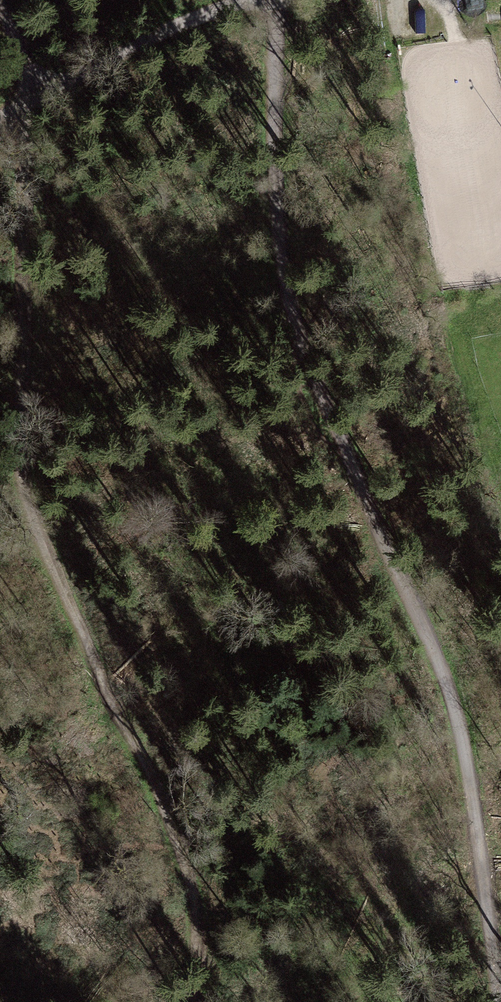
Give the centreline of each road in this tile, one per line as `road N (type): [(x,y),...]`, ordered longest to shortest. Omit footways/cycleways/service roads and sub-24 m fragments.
road 1 (track): [(284,0),(272,42),(279,239),(303,365),(346,448),(455,708),(498,1001)]
road 2 (track): [(194,1001),(196,890),(164,793),(26,516),(13,456),(21,100)]
road 3 (track): [(252,0),(21,100)]

